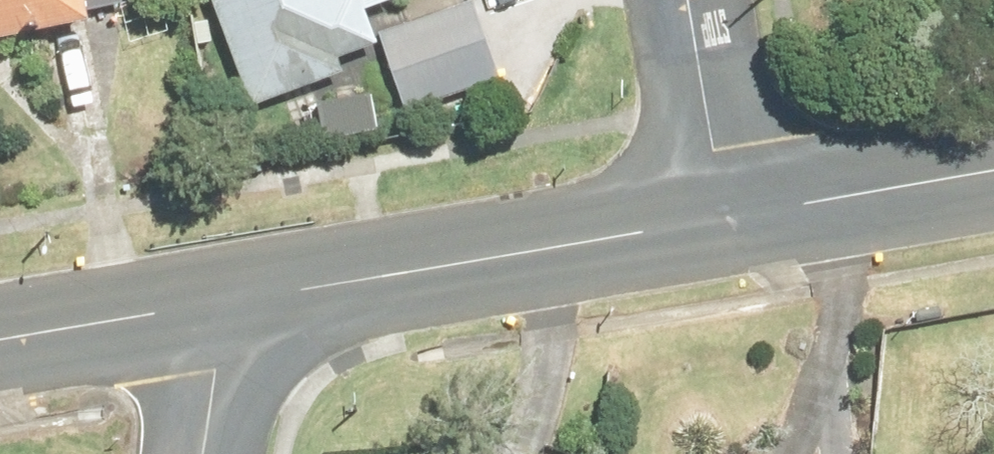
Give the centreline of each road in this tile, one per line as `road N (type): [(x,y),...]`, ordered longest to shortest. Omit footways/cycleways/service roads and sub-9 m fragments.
road 1 (tertiary): [(231,307),(731,219)]
road 2 (tertiary): [(731,219),(993,171)]
road 3 (tertiary): [(0,345),(231,307)]
road 4 (residential): [(693,0),(731,219)]
road 5 (residential): [(231,307),(205,453)]

